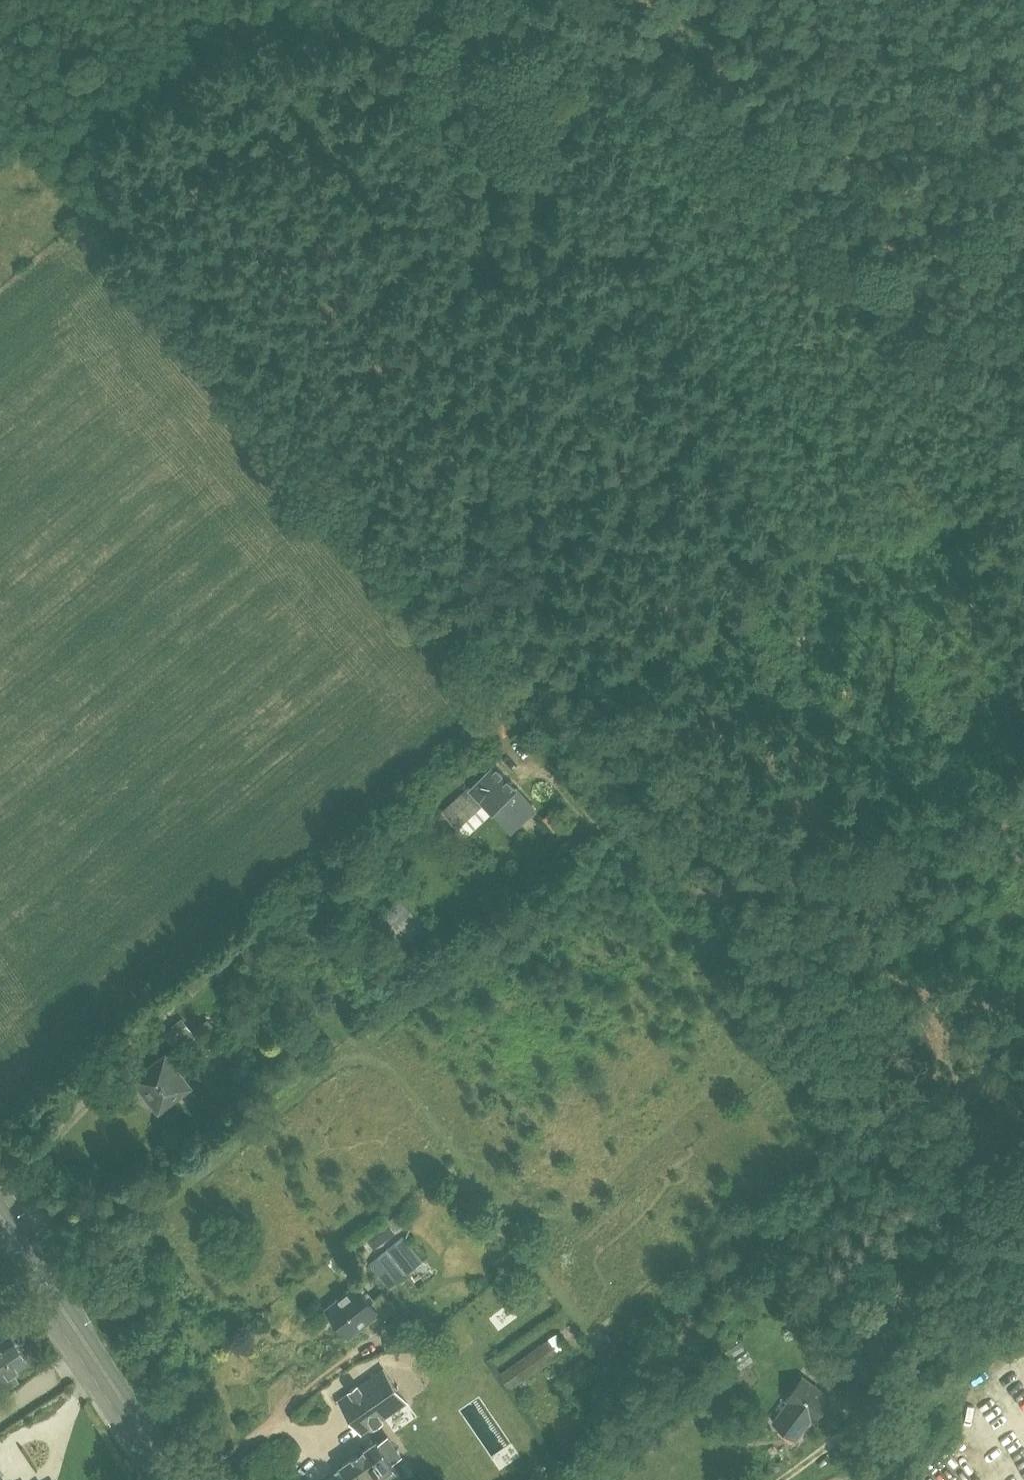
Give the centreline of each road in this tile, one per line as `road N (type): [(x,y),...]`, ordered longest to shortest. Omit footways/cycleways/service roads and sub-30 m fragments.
road 1 (track): [(479,0),(611,147),(666,243),(748,510),(845,597),(874,645),(874,722),(890,775),(933,844)]
road 2 (track): [(560,785),(709,950),(883,871),(1023,795)]
road 3 (primary): [(178,1479),(0,1214)]
road 4 (track): [(1023,135),(891,0)]

